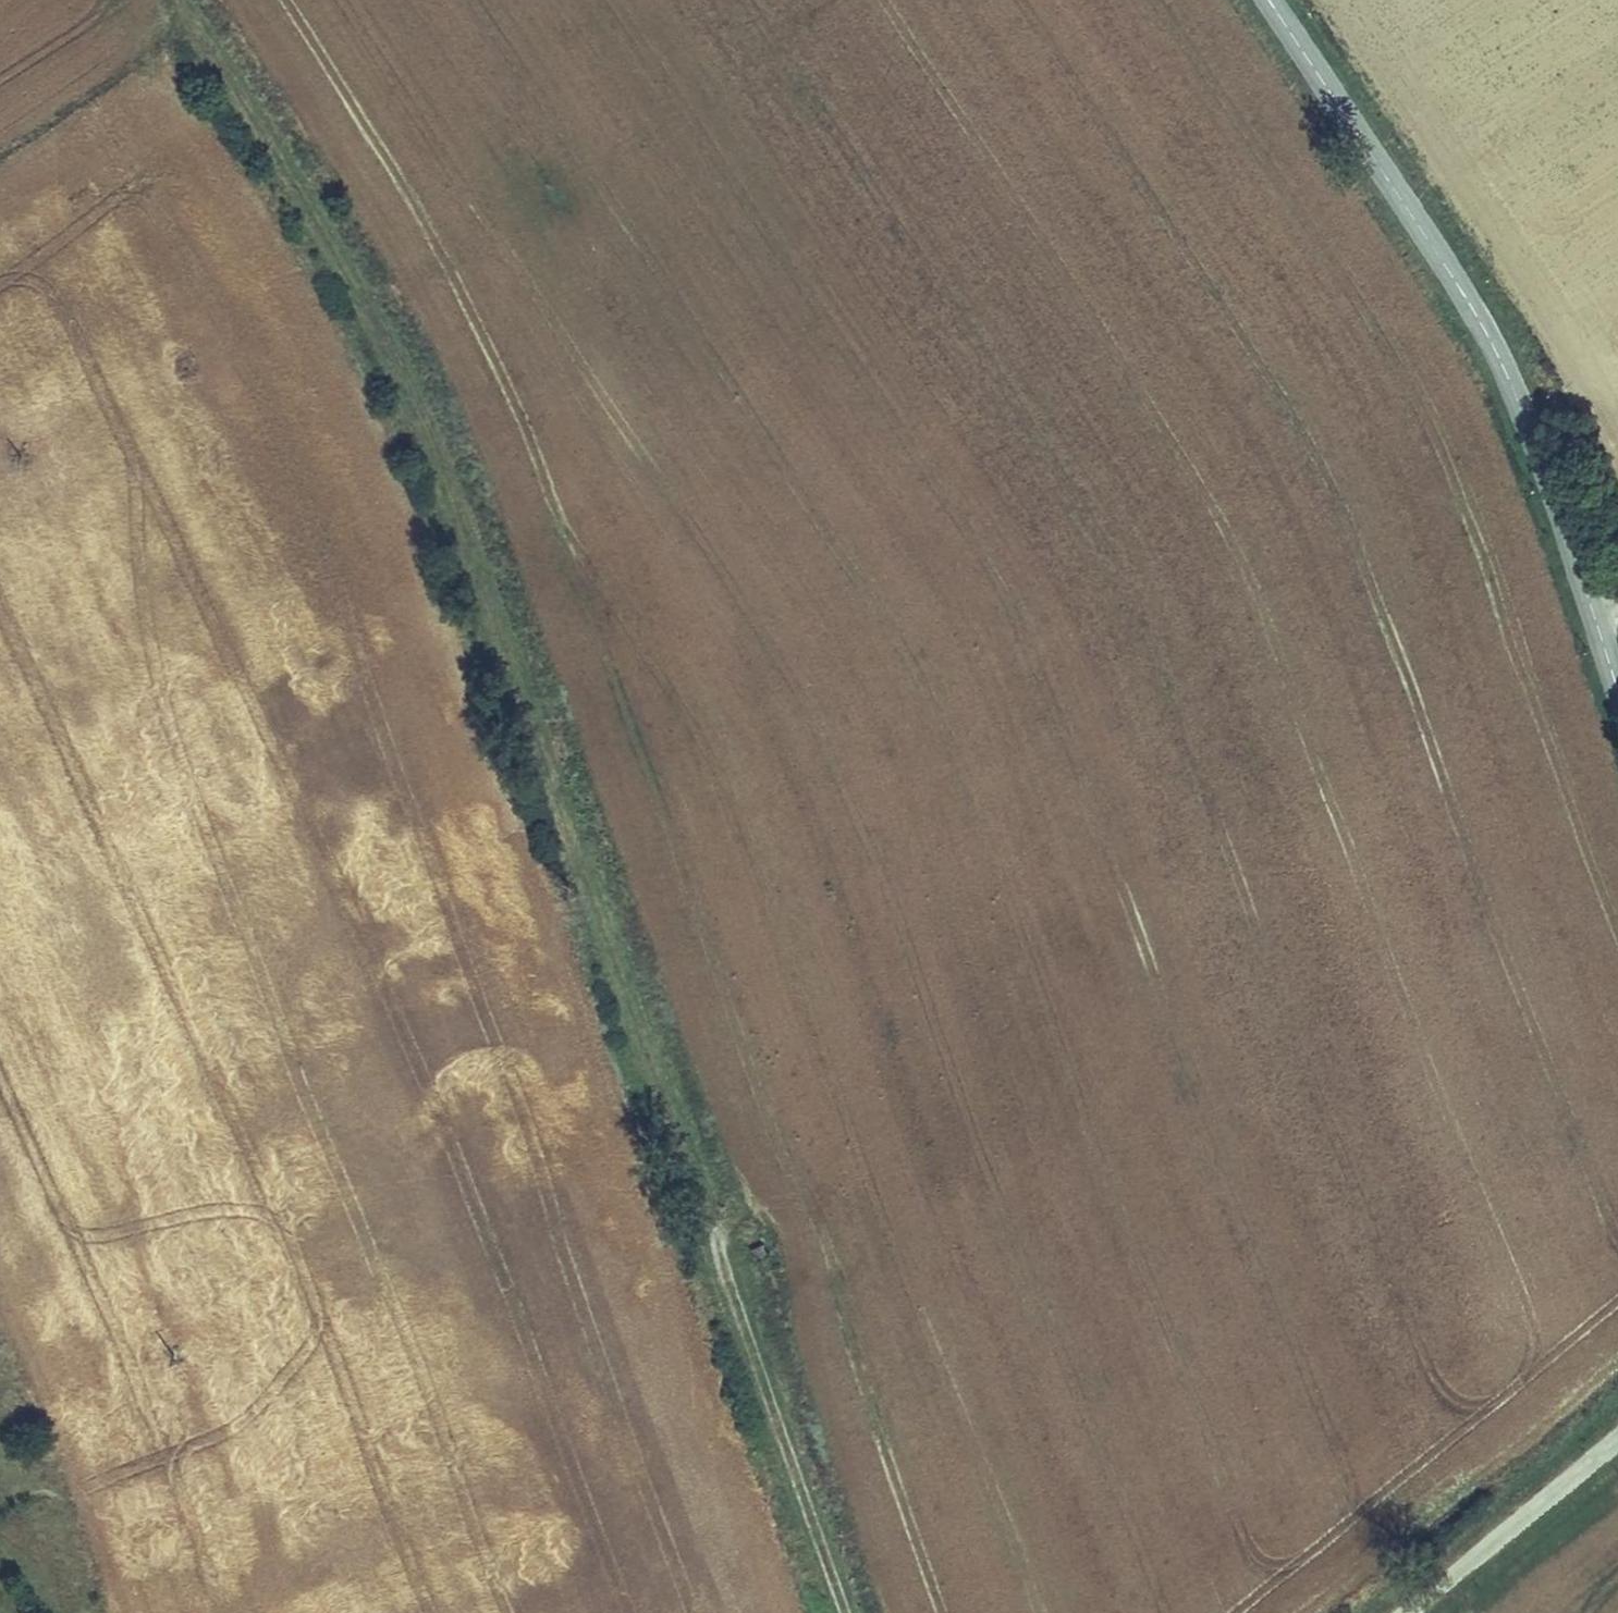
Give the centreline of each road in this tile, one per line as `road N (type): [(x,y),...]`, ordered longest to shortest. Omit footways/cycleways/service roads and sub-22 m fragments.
road 1 (unclassified): [(1617,686),(1509,318),(1301,0)]
road 2 (residential): [(1617,1435),(1398,1612)]

